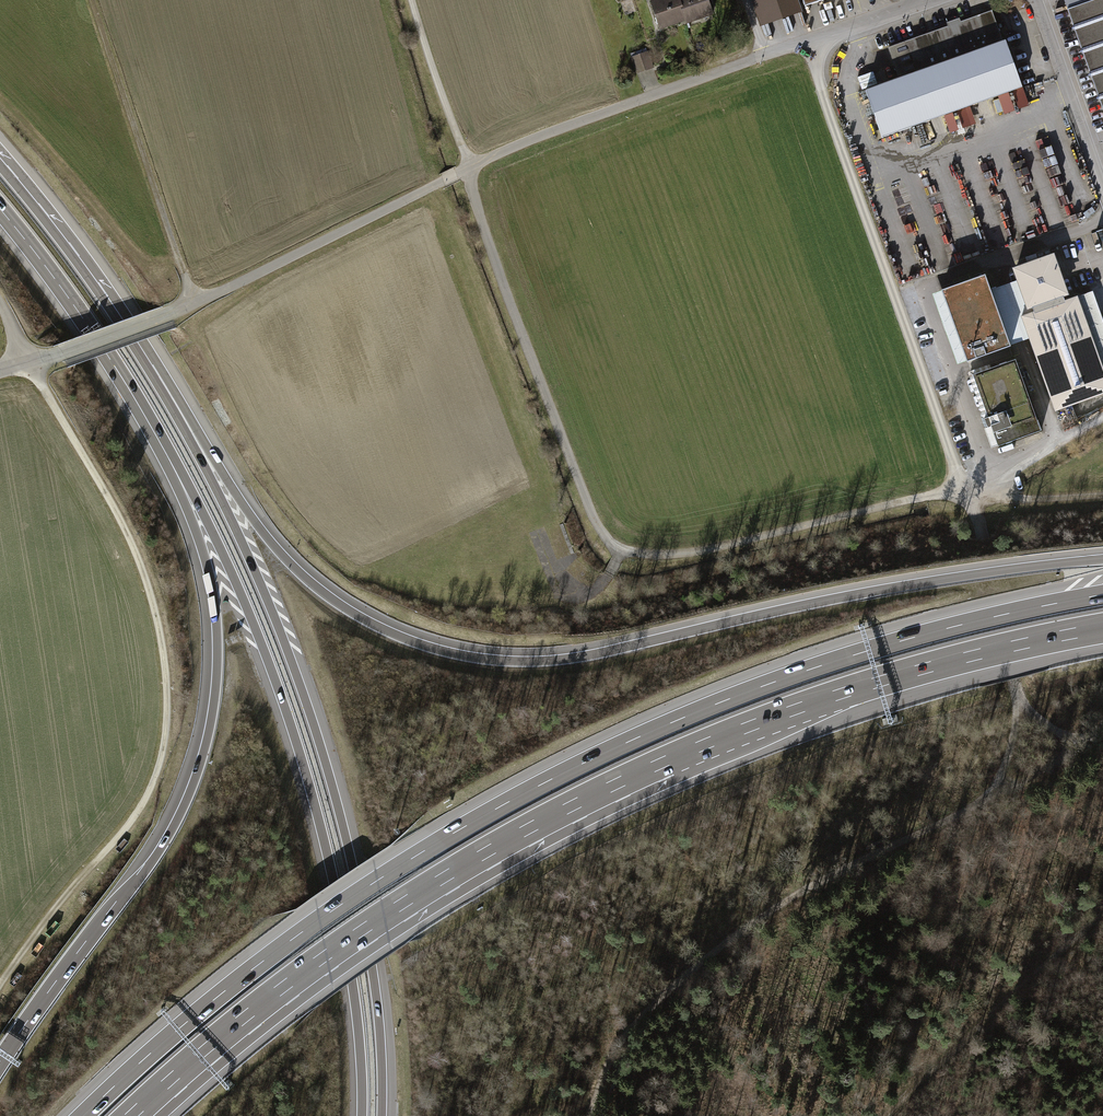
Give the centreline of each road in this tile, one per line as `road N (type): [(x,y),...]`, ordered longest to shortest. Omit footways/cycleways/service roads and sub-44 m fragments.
road 1 (motorway): [(1102,595),(831,662),(557,776),(319,920),(186,1023),(83,1115)]
road 2 (motorway): [(131,1115),(326,955),(572,806),(847,692),(1102,628)]
road 3 (motorway): [(1102,559),(897,587),(570,658),(457,654),(354,614),(295,569),(148,368)]
road 4 (unclassified): [(805,40),(517,146),(195,303),(0,372)]
road 5 (motorway): [(382,1115),(373,971),(322,749),(251,562),(148,368)]
road 6 (track): [(971,496),(910,500),(686,553),(622,550),(592,513),(496,264),(469,168)]
road 7 (track): [(0,985),(140,808),(163,750),(167,704),(156,617),(138,558),(29,363)]
road 8 (motorway): [(173,467),(245,603),(303,762),(350,968),(362,1115)]
road 9 (motorway): [(173,467),(214,599),(217,673),(205,748),(154,859),(0,1061)]
road 10 (track): [(993,795),(709,959),(623,1034),(592,1115)]
road 11 (track): [(971,496),(805,40)]
road 12 (residential): [(1102,219),(924,285),(995,484)]
road 13 (track): [(195,303),(92,0)]
road 14 (motorway): [(0,209),(91,331),(173,467)]
road 15 (track): [(1102,908),(888,1115)]
road 16 (motorway): [(148,368),(0,166)]
road 17 (track): [(1018,695),(971,496)]
road 18 (residential): [(1042,0),(1102,171)]
road 19 (track): [(412,0),(469,168)]
road 20 (track): [(1102,418),(971,496)]
road 21 (track): [(538,533),(556,581),(576,593),(596,594),(622,550)]
road 22 (track): [(971,496),(1102,497)]
road 23 (residential): [(805,40),(921,3)]

